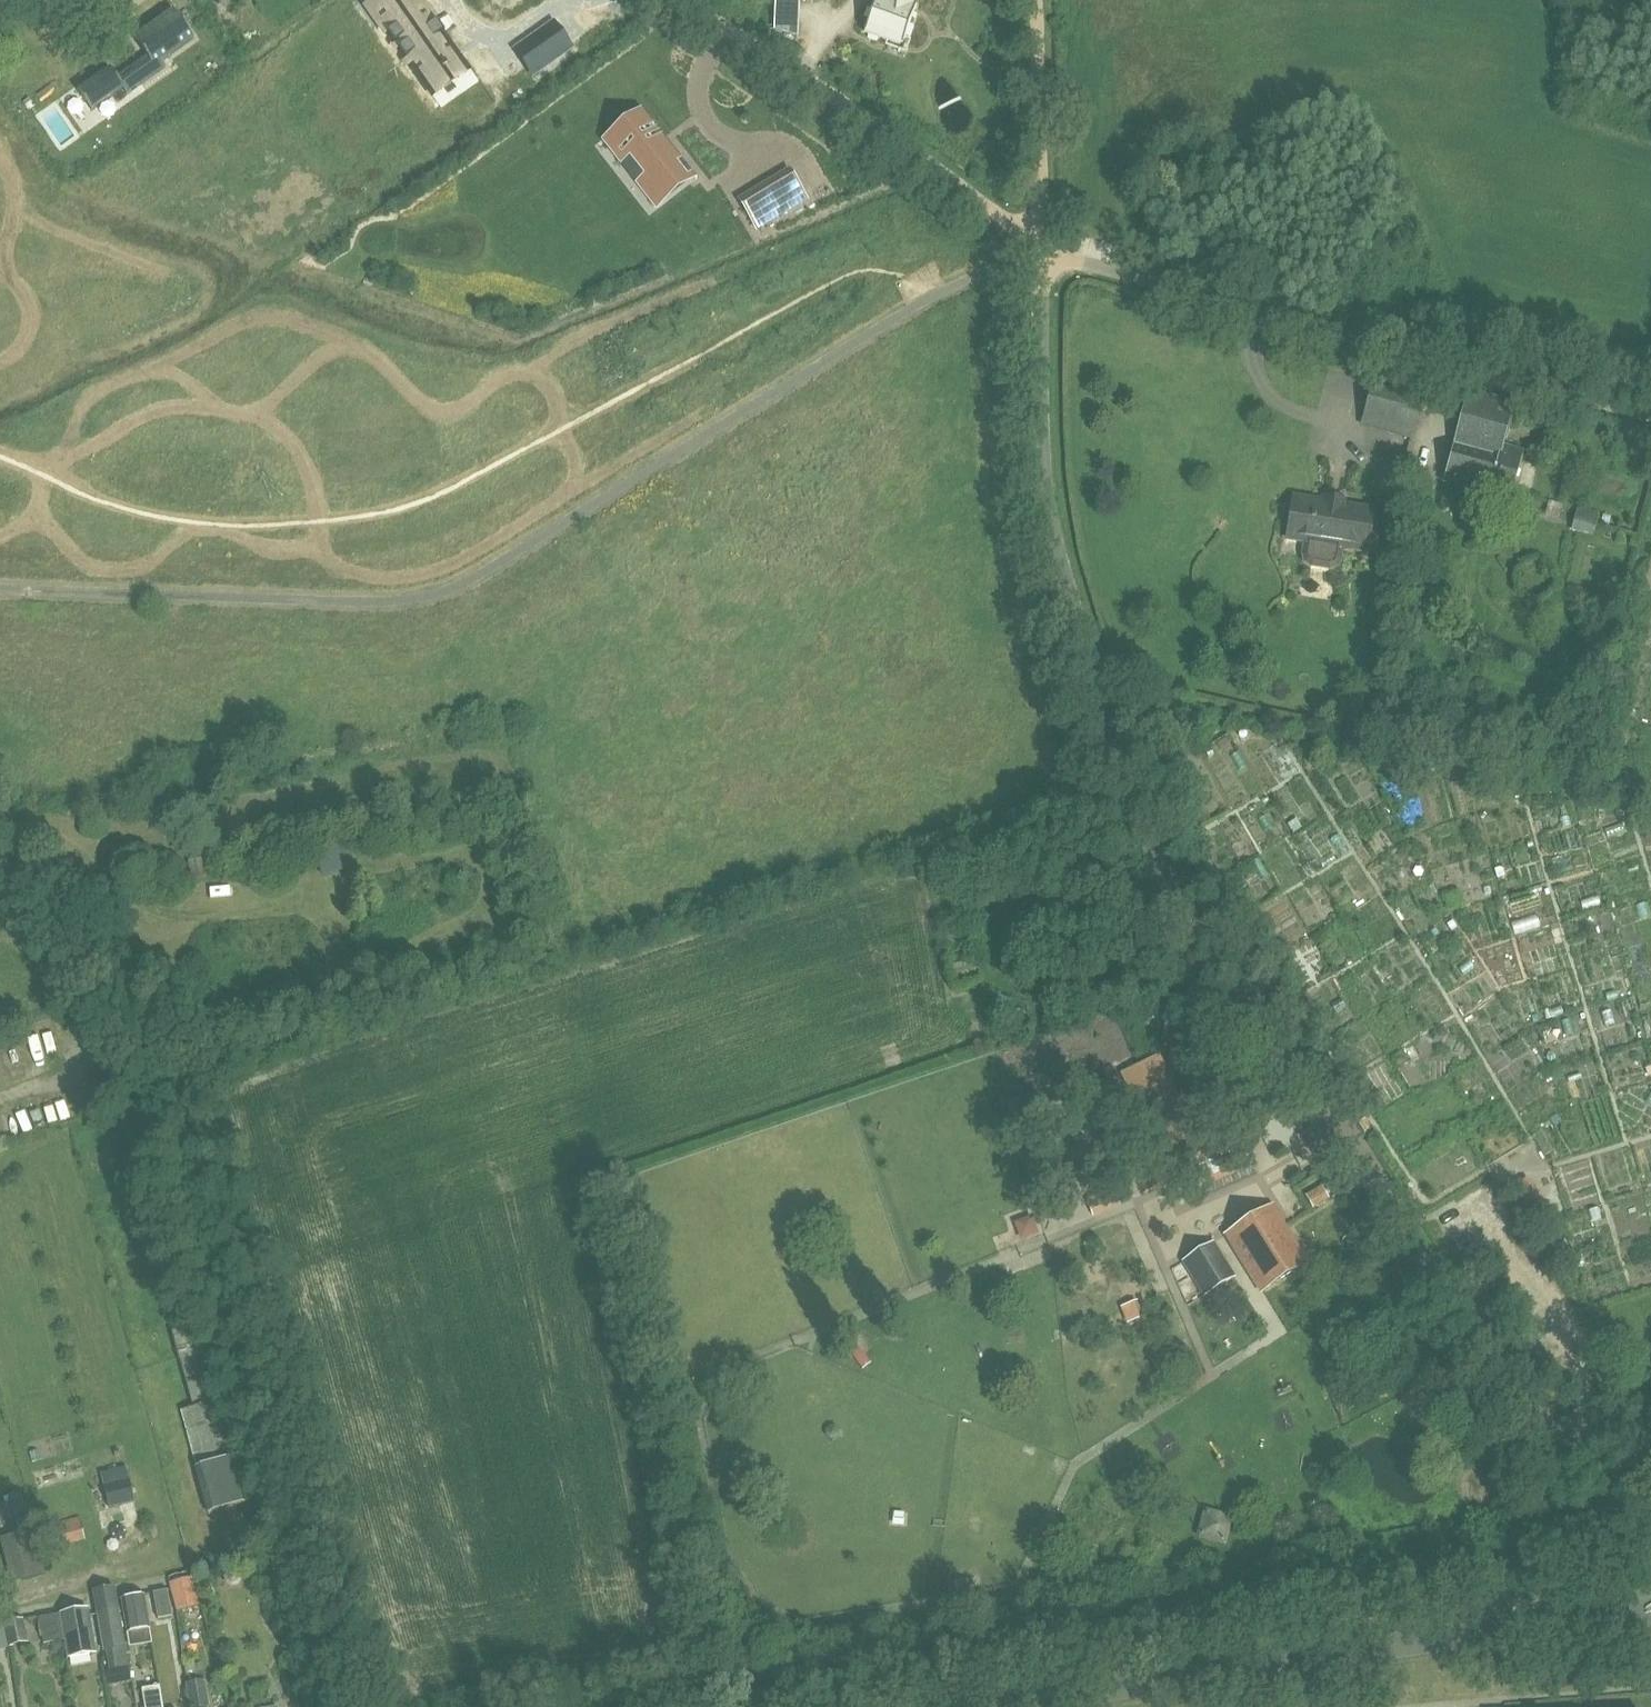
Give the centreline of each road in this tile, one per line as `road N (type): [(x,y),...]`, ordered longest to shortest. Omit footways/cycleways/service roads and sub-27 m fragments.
road 1 (unclassified): [(1650,1460),(1541,1415),(1509,1388),(1347,1140),(1243,1005),(1158,858),(1051,516),(1042,465),(1040,248)]
road 2 (unclassified): [(1650,419),(1040,248)]
road 3 (unclassified): [(1040,248),(938,168),(687,0)]
road 4 (tertiary): [(987,1706),(1319,1656)]
road 5 (tertiary): [(1319,1656),(1650,1604)]
road 6 (track): [(282,912),(177,920),(137,905),(68,844),(0,833)]
road 7 (track): [(0,1609),(190,1558)]

